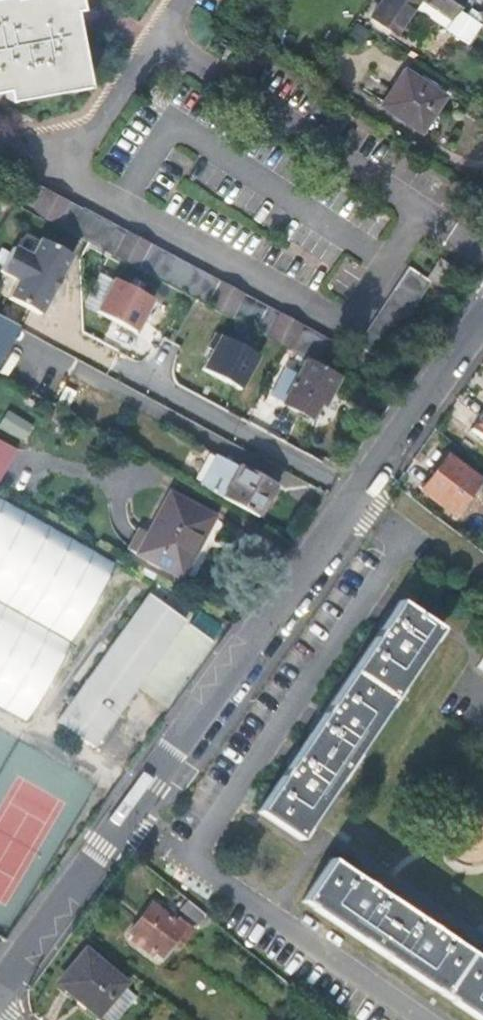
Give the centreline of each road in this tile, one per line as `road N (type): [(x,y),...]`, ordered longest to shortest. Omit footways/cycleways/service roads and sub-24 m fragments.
road 1 (residential): [(0,991),(356,494)]
road 2 (residential): [(356,494),(148,384)]
road 3 (residential): [(356,494),(482,315)]

